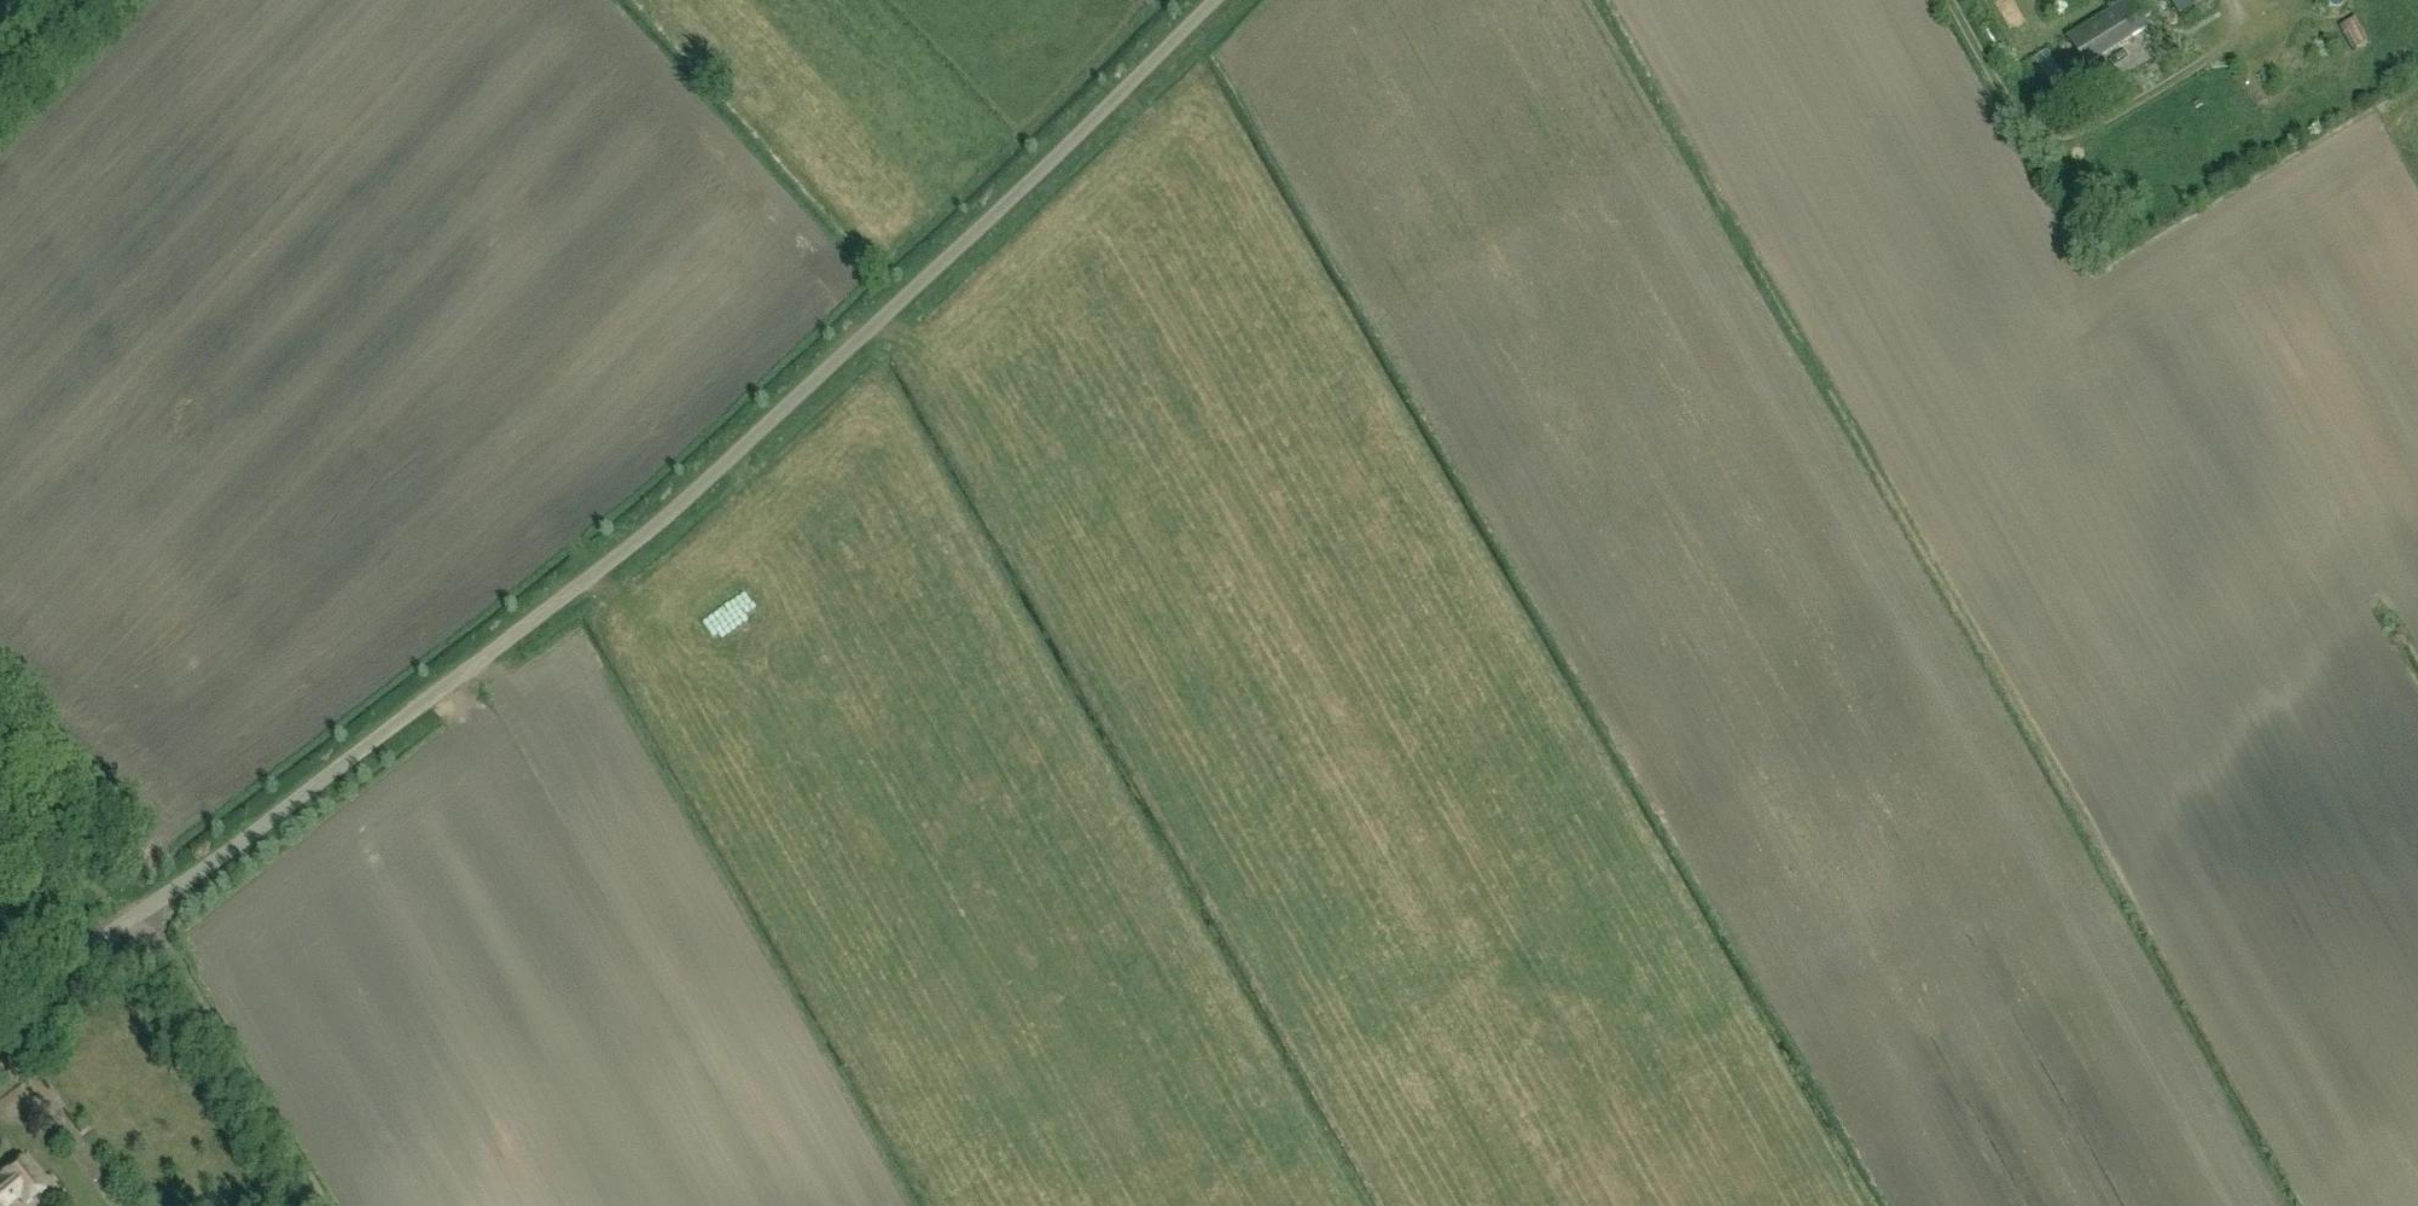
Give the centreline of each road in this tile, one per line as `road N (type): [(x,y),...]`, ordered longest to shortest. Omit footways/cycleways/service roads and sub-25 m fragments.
road 1 (unclassified): [(0,1044),(145,915),(598,589),(830,383),(1077,140),(1234,0)]
road 2 (tertiary): [(0,90),(87,0)]

